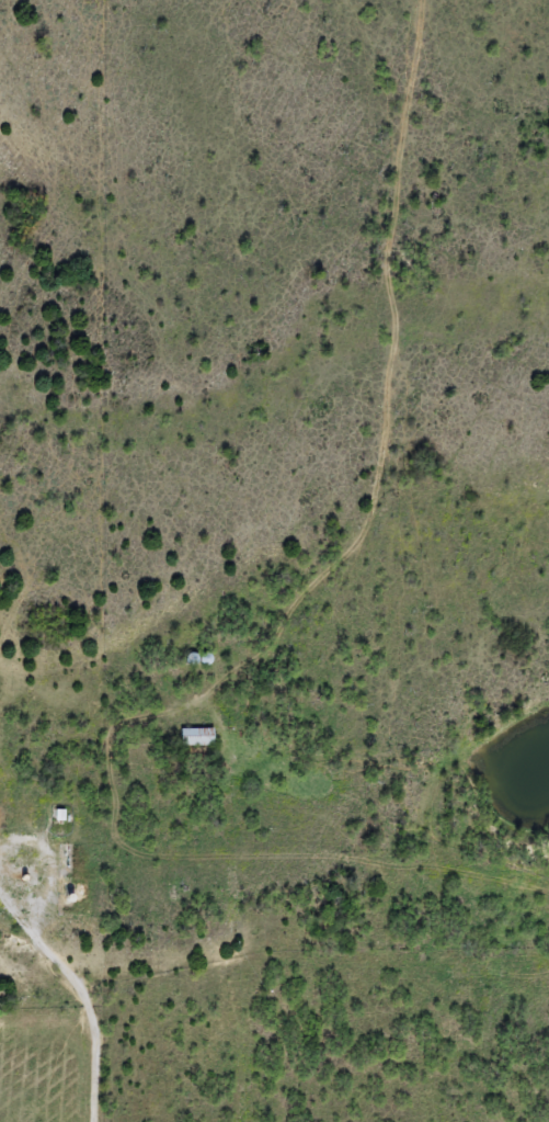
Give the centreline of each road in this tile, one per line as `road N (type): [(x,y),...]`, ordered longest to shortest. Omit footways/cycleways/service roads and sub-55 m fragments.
road 1 (residential): [(240,642),(274,617),(323,556),(357,462),(420,0)]
road 2 (residential): [(404,1121),(423,1004),(390,925),(346,869),(238,831)]

